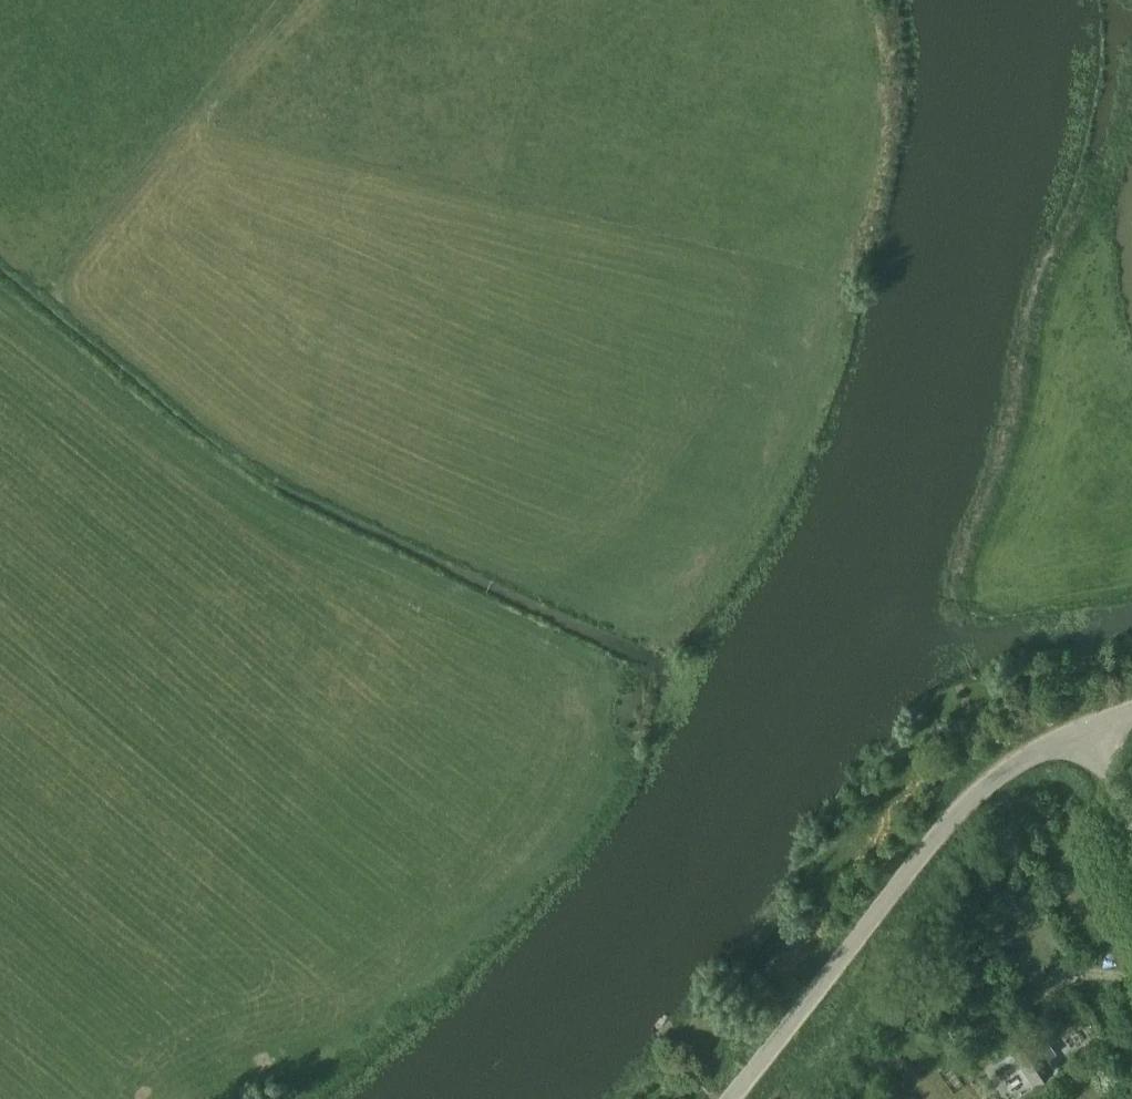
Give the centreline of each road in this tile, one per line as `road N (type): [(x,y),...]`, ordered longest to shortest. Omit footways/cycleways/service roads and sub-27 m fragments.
road 1 (unclassified): [(731,1098),(965,802),(1020,761),(1096,726)]

